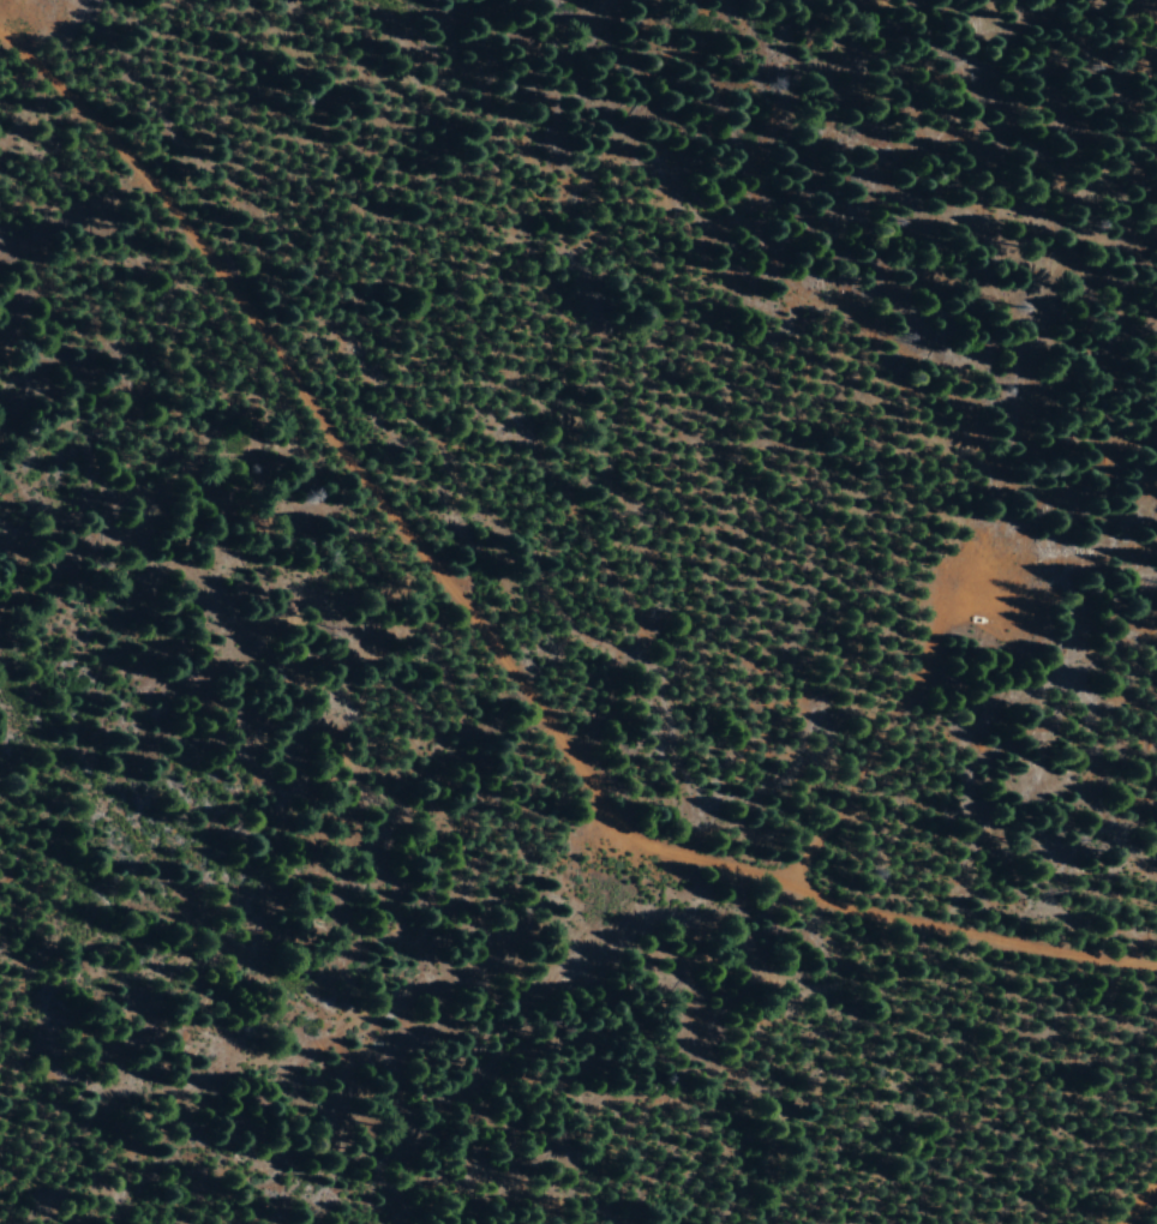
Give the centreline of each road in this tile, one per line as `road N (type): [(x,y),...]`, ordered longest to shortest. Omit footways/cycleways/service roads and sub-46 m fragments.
road 1 (track): [(1156,957),(687,851),(512,656),(164,186),(0,54)]

